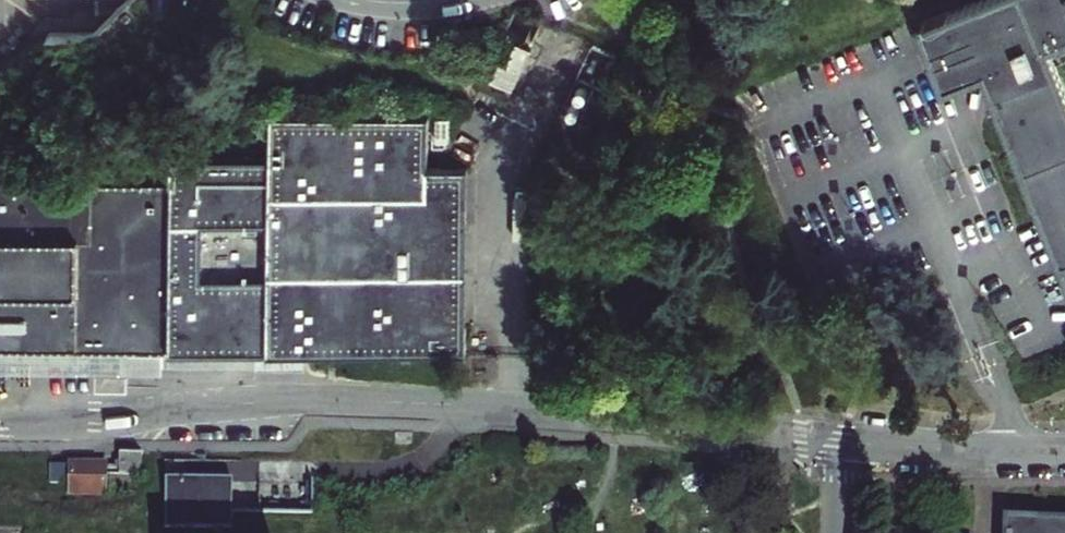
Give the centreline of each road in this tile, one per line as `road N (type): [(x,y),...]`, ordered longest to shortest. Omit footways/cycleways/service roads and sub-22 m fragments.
road 1 (unclassified): [(0,425),(70,425),(159,400),(334,399),(830,445)]
road 2 (unclassified): [(830,445),(1064,454)]

